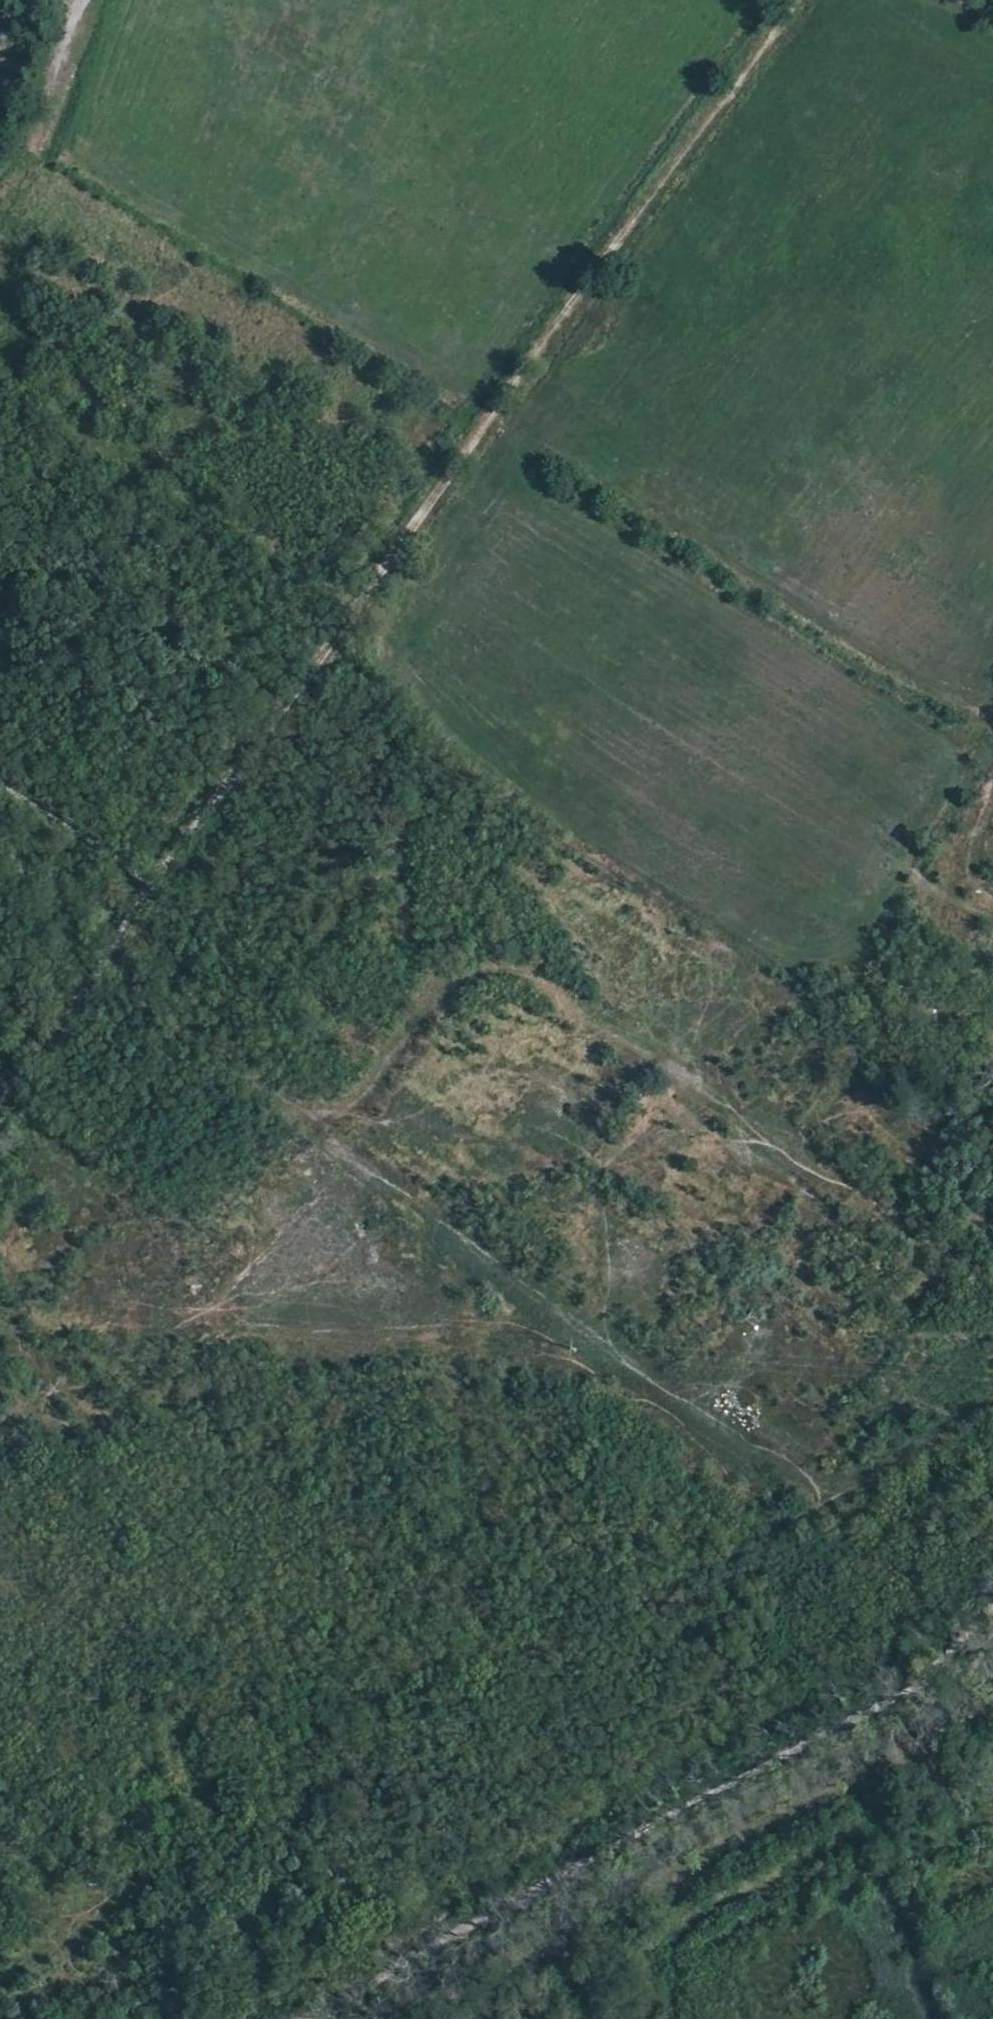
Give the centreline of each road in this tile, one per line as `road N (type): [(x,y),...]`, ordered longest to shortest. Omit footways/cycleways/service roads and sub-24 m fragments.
road 1 (track): [(0,1095),(798,0)]
road 2 (track): [(992,1707),(476,1997)]
road 3 (track): [(0,775),(157,879)]

